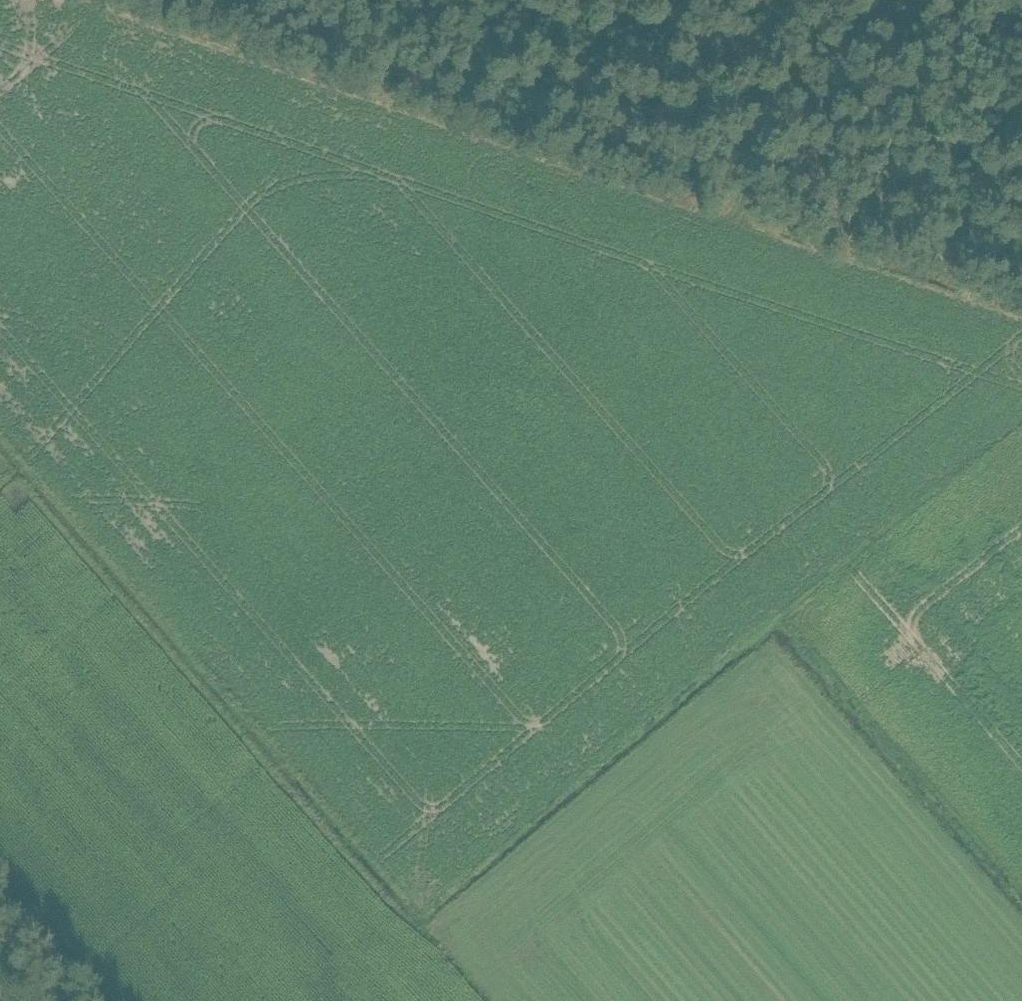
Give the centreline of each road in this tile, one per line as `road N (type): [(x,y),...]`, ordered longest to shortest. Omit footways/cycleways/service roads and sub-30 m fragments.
road 1 (track): [(911,0),(792,103),(761,153),(738,222)]

